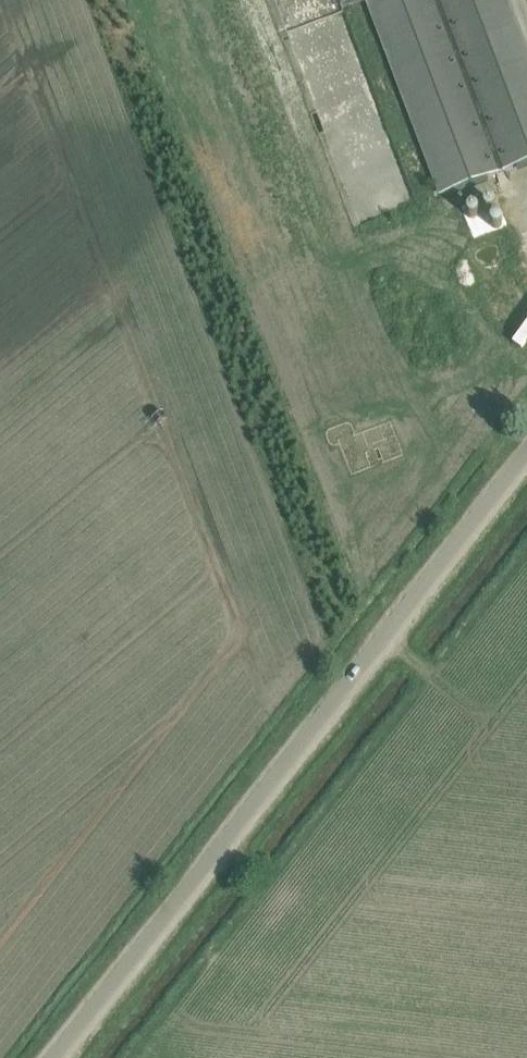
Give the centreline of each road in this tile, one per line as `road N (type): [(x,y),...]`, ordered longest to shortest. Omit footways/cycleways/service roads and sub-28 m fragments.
road 1 (unclassified): [(58,1057),(526,459)]

